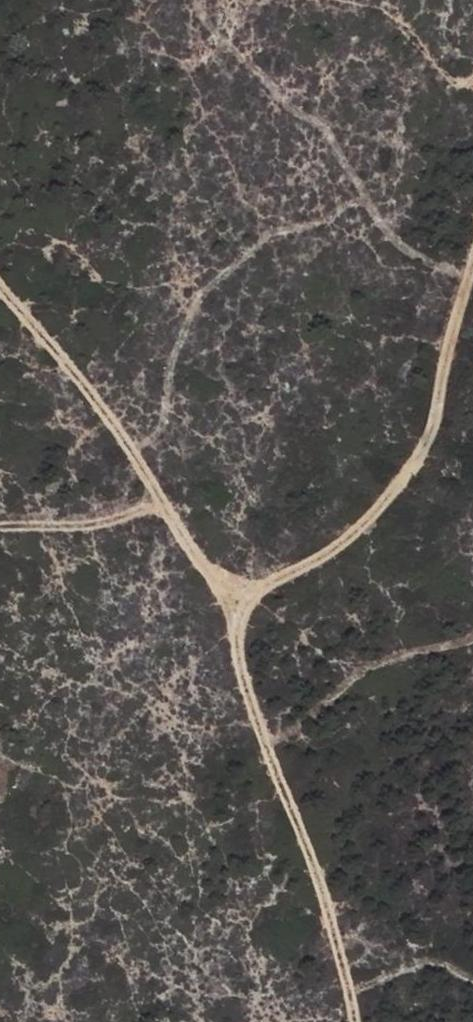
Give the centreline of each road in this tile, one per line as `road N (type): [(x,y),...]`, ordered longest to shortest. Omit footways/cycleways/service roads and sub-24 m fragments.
road 1 (track): [(0,286),(76,374),(227,604),(258,730),(309,848),(356,1021)]
road 2 (track): [(227,604),(326,556),(424,457),(472,274)]

